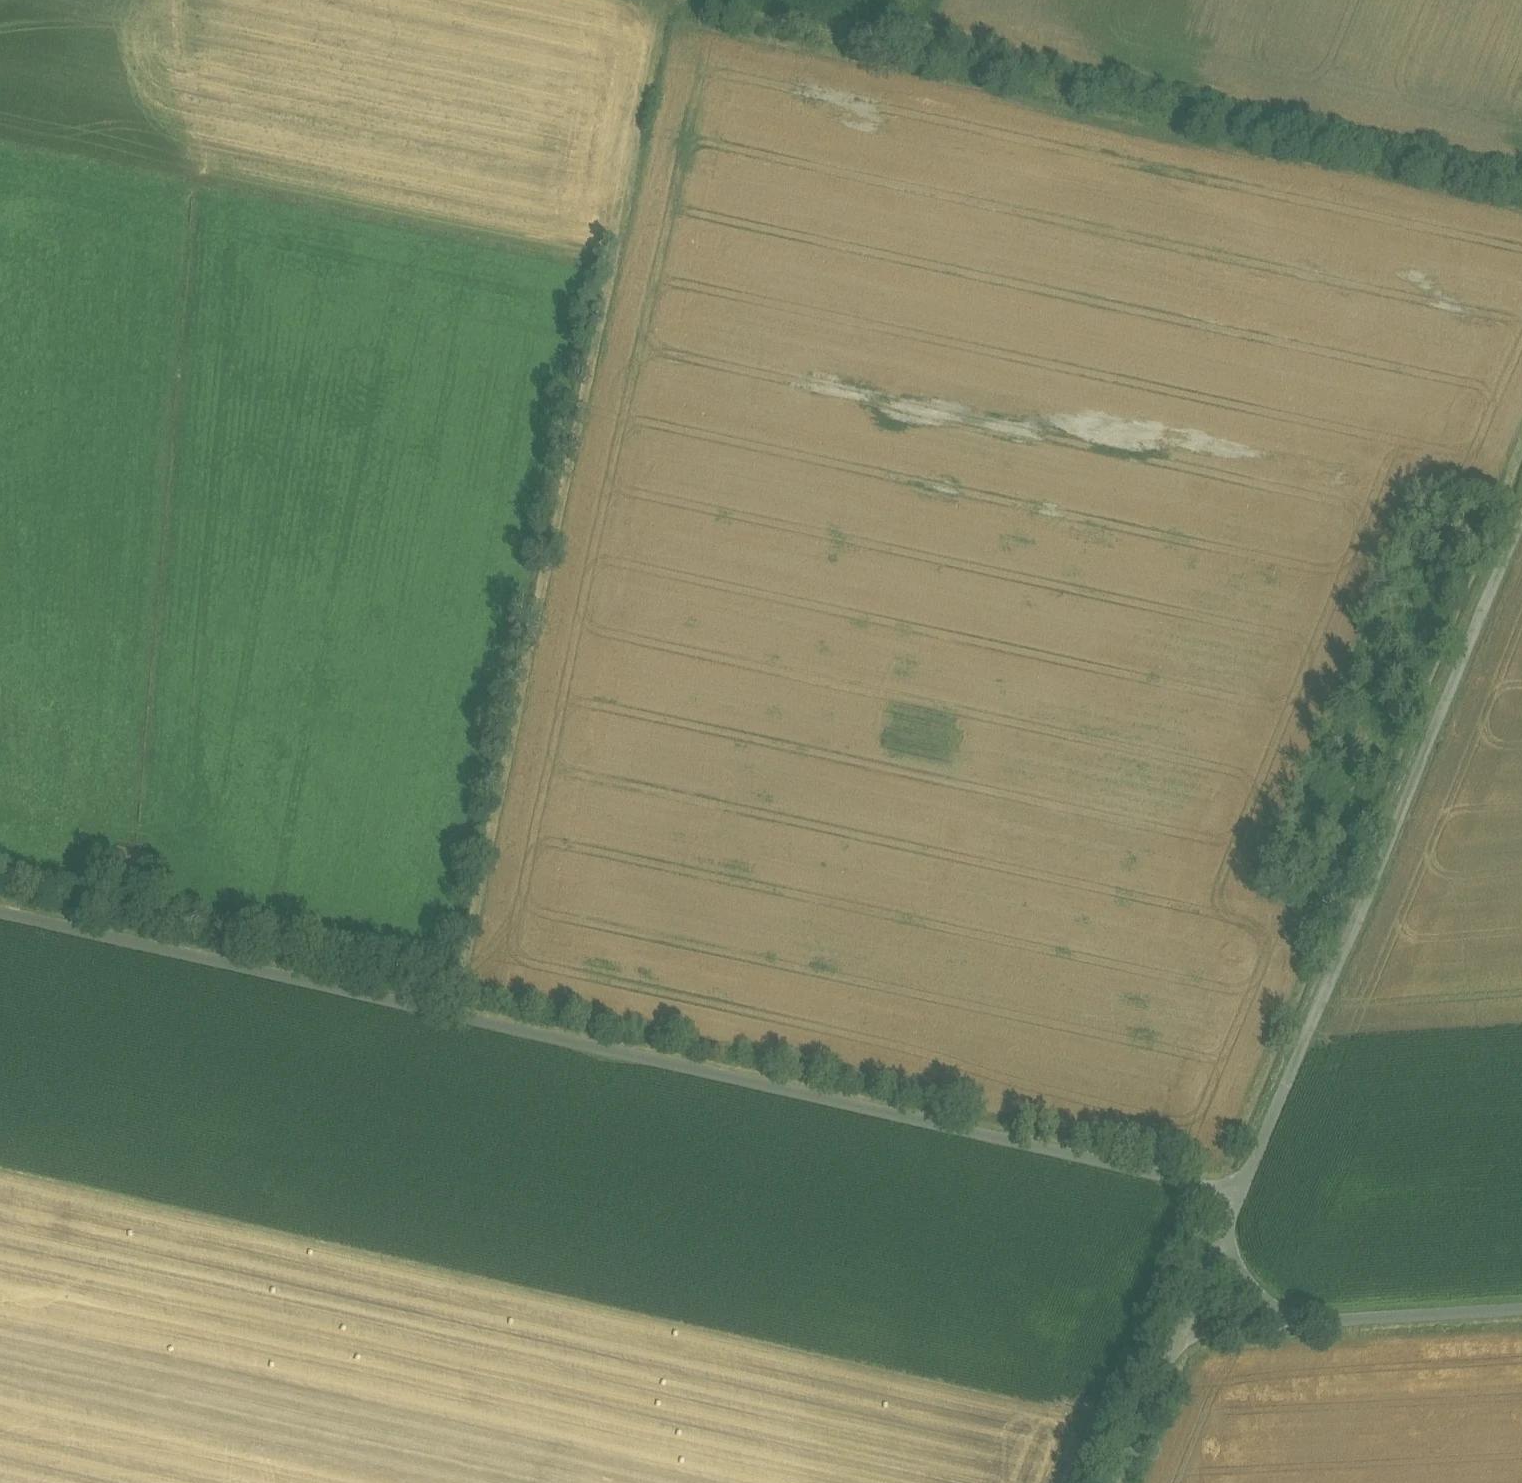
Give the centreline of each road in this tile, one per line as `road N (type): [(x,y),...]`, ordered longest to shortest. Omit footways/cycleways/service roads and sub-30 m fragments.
road 1 (unclassified): [(1239,1194),(0,919)]
road 2 (track): [(1521,514),(1117,1482)]
road 3 (unclassified): [(1521,1309),(1296,1321),(1262,1301),(1239,1273),(1225,1228)]

